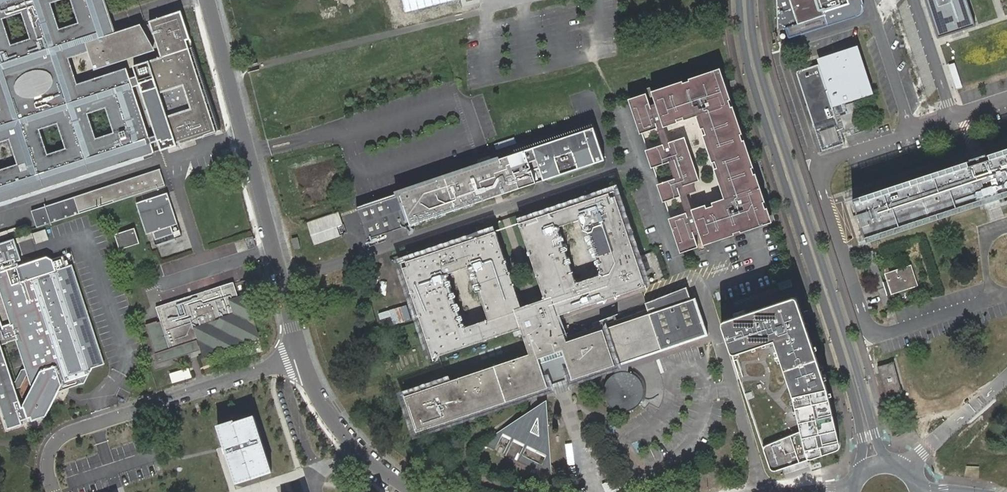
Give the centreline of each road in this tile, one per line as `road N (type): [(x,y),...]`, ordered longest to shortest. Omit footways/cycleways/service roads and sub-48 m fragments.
road 1 (tertiary): [(739,0),(749,73),(857,410),(862,453),(854,482)]
road 2 (tertiary): [(899,468),(876,441),(761,70),(750,0)]
road 3 (tertiary): [(209,0),(305,354)]
road 4 (unclassified): [(305,354),(69,432),(50,457),(54,491)]
road 5 (tertiary): [(305,354),(350,435),(414,491)]

